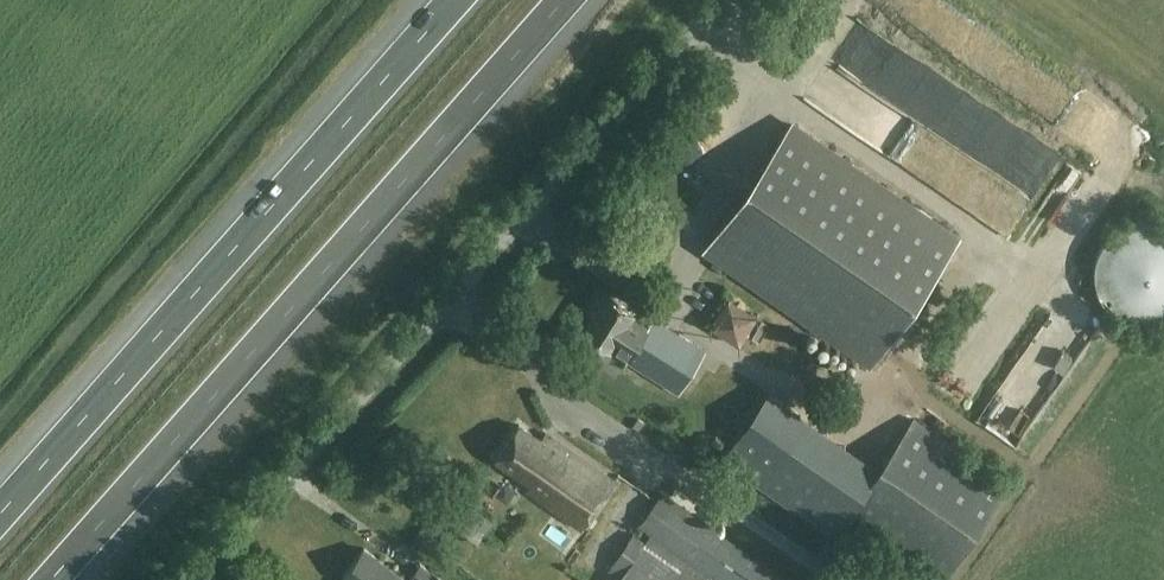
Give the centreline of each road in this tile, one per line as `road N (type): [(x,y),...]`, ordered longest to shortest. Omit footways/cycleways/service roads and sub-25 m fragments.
road 1 (motorway): [(51,579),(565,0)]
road 2 (motorway): [(455,0),(0,515)]
road 3 (unclassified): [(836,579),(441,305)]
road 4 (unclassified): [(441,305),(732,0)]
road 5 (unclassified): [(193,579),(441,305)]

